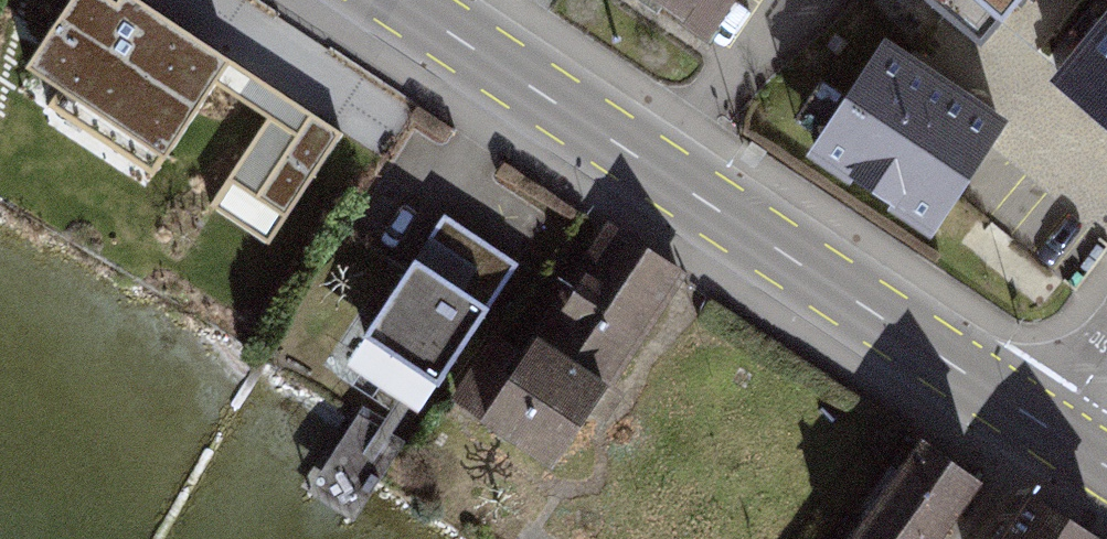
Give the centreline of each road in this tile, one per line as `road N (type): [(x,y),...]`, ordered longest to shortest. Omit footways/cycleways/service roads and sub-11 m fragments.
road 1 (primary): [(1053,431),(409,5)]

